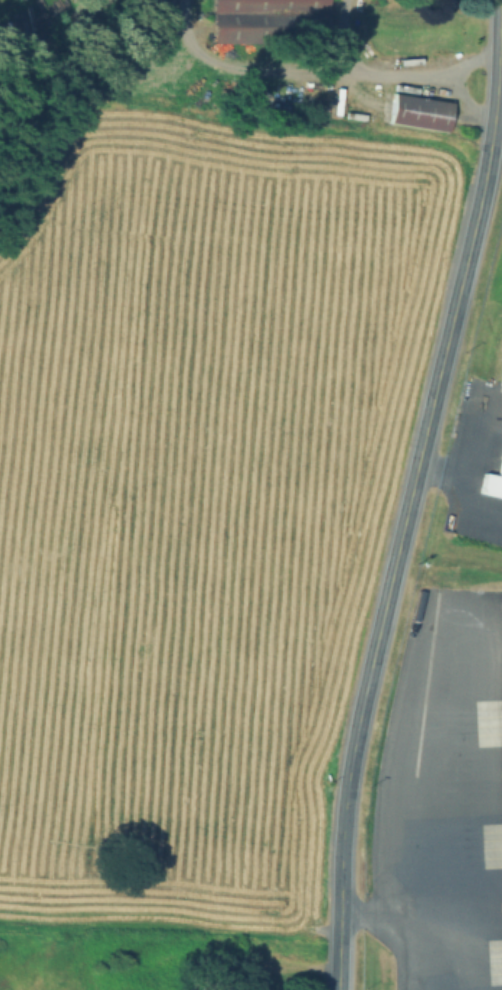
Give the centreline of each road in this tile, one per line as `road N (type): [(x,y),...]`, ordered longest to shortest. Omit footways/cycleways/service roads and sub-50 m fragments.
road 1 (tertiary): [(339,989),(348,777),(487,182),(499,0)]

